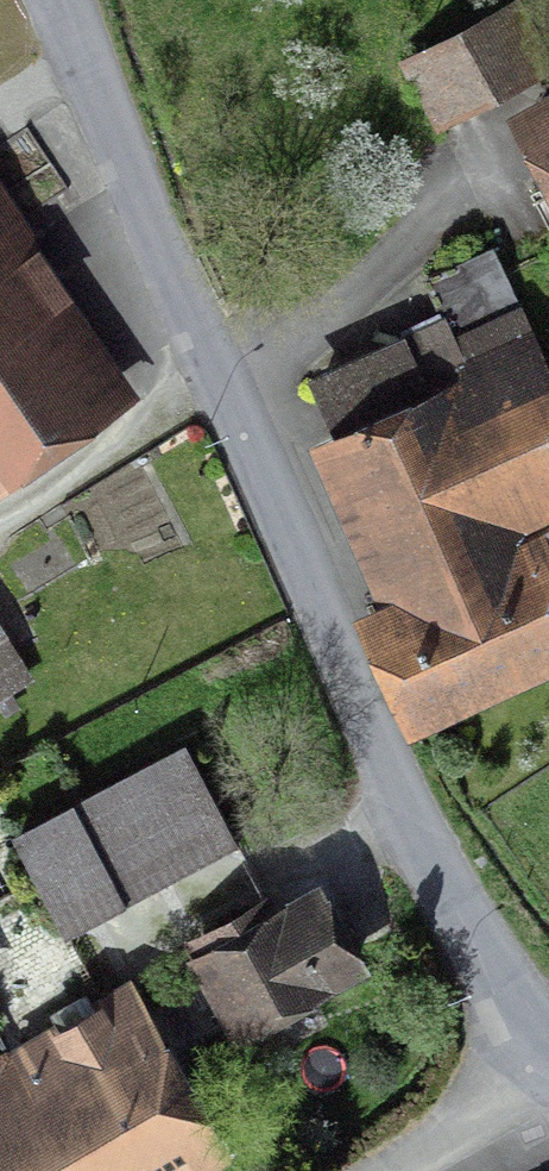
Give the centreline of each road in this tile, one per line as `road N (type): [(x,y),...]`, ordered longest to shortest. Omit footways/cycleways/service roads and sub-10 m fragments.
road 1 (residential): [(61,0),(451,904),(508,1012),(548,1062)]
road 2 (track): [(224,385),(143,445),(0,525)]
road 3 (residential): [(548,1069),(385,1170)]

